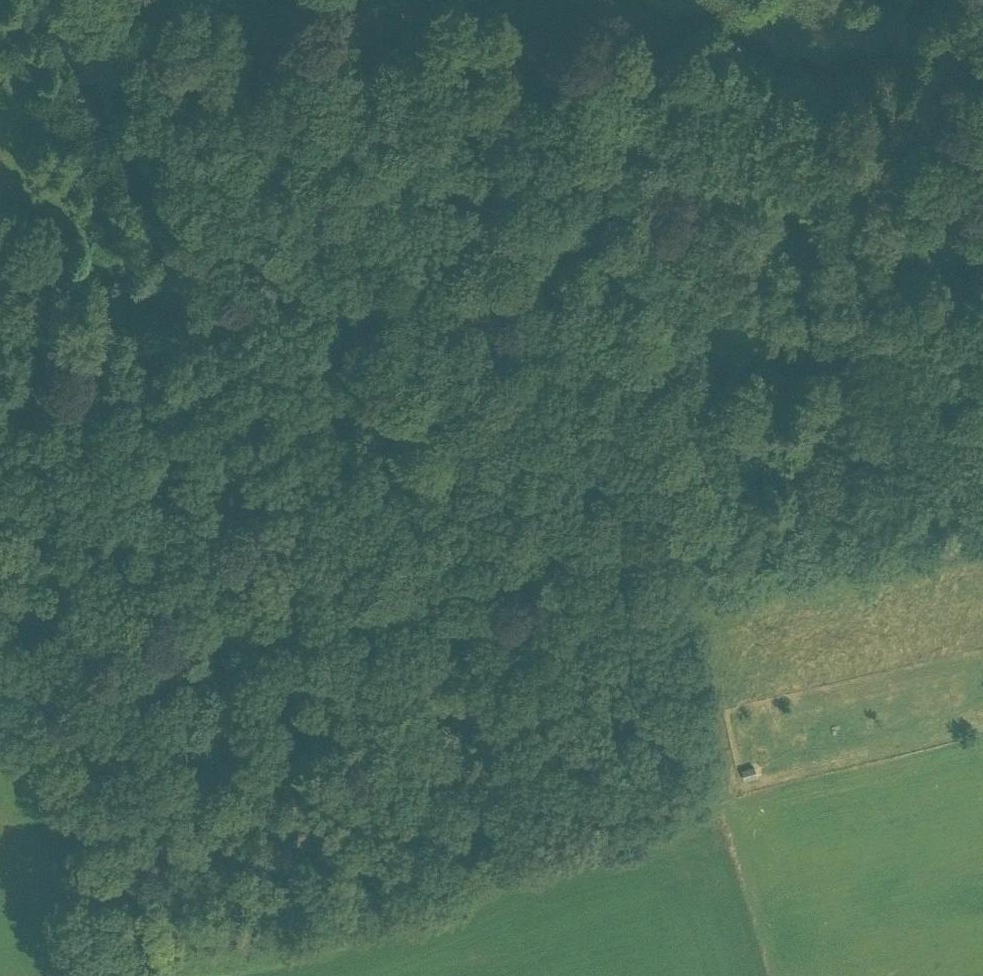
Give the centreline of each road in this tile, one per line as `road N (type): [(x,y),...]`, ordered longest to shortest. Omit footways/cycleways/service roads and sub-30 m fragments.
road 1 (track): [(0,716),(118,839),(183,837),(216,820),(339,686),(499,546),(728,525),(982,488)]
road 2 (track): [(105,0),(195,33),(278,50),(483,65),(614,85),(748,117),(982,195)]

